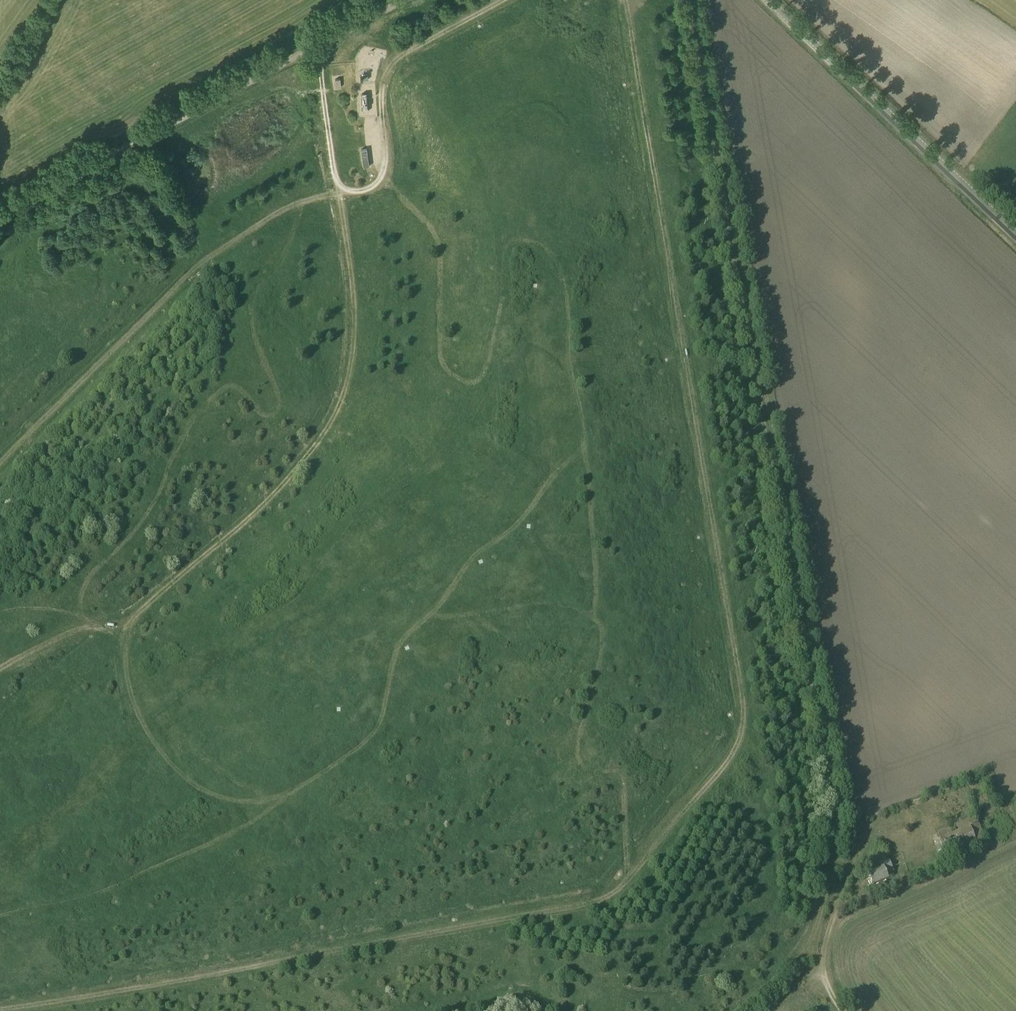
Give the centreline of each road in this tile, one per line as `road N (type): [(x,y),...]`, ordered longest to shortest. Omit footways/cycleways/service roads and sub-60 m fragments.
road 1 (track): [(622,0),(738,679),(741,722),(725,762),(613,892),(562,910),(0,1009)]
road 2 (track): [(325,36),(321,64),(348,276),(350,348),(341,400),(305,455),(126,628),(62,636),(0,672)]
road 3 (track): [(0,462),(210,257),(280,214),(379,183),(387,71),(409,49),(500,0)]
road 4 (unclassified): [(0,223),(394,0)]
road 5 (tertiary): [(1015,237),(767,0)]
road 6 (track): [(837,883),(819,961),(822,987),(841,1010)]

